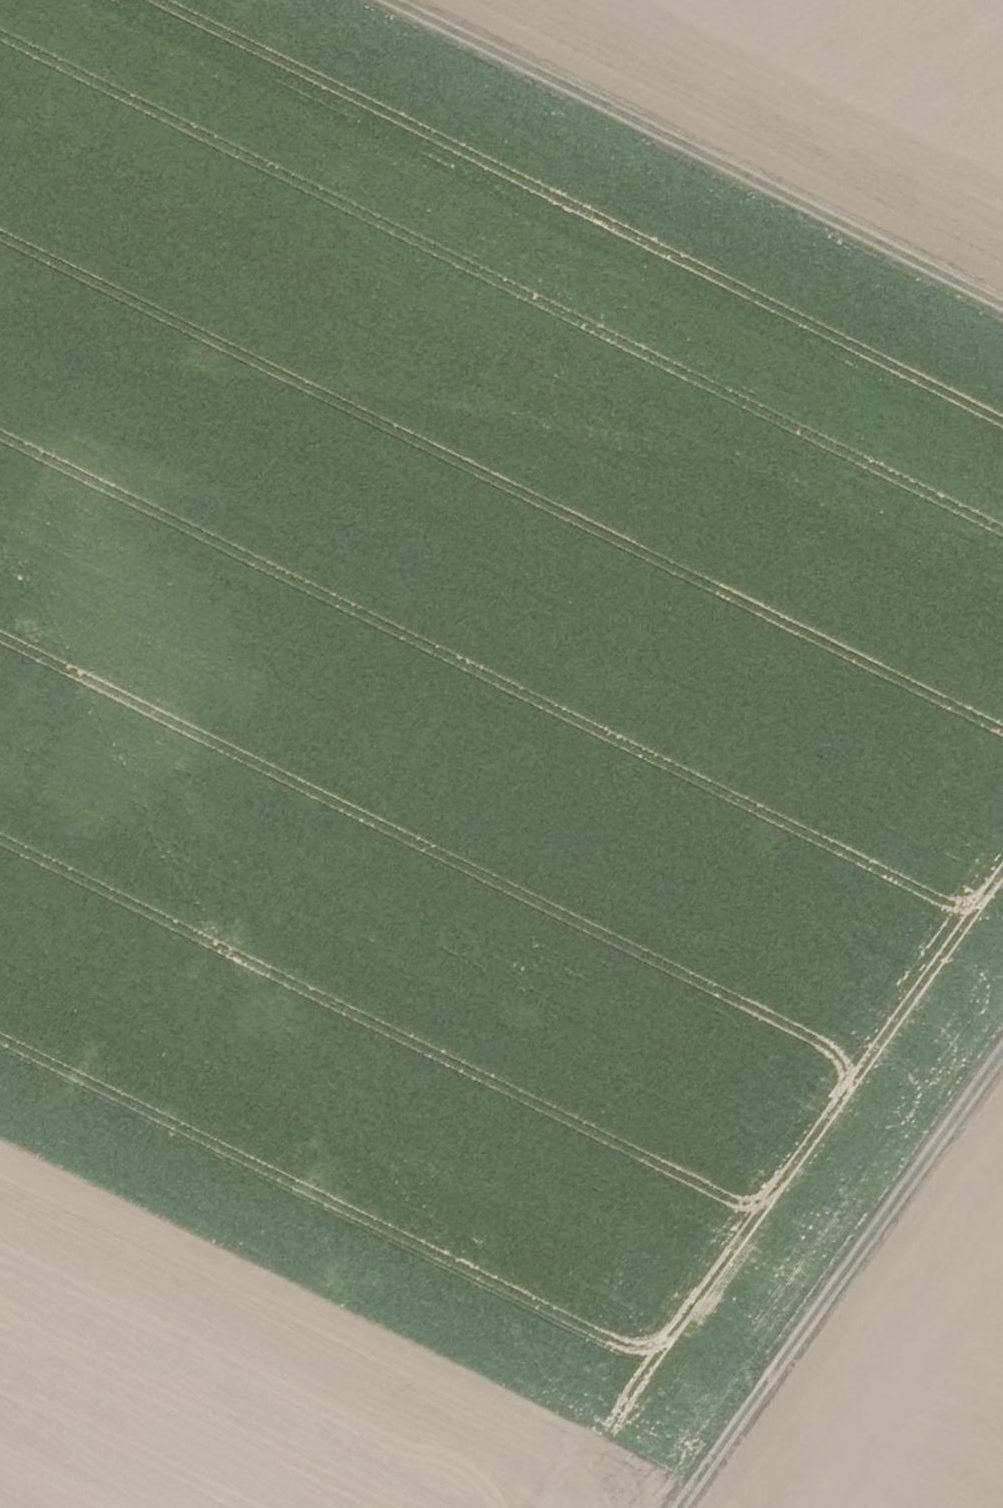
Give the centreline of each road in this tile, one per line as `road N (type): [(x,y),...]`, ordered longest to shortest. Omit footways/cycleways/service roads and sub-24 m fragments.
road 1 (track): [(1002,303),(394,0)]
road 2 (track): [(680,1507),(1002,1050)]

